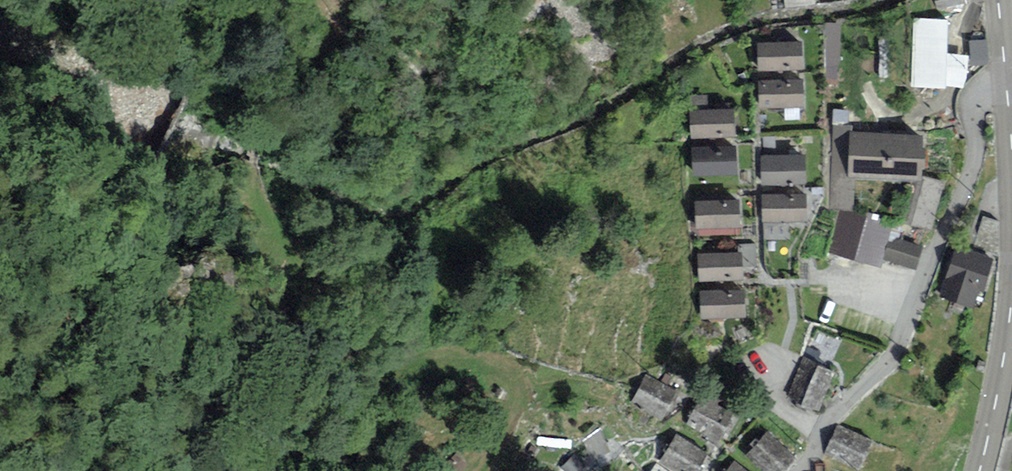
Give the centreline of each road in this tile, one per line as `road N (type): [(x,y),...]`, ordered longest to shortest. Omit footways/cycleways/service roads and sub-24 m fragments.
road 1 (residential): [(1008,92),(983,92),(975,105),(974,163),(900,341),(831,416),(804,470)]
road 2 (track): [(478,470),(513,391),(492,359),(438,353),(358,392),(303,470)]
road 3 (track): [(254,470),(276,403),(291,297),(290,267),(254,201),(250,175)]
road 4 (tertiary): [(979,470),(1011,301)]

